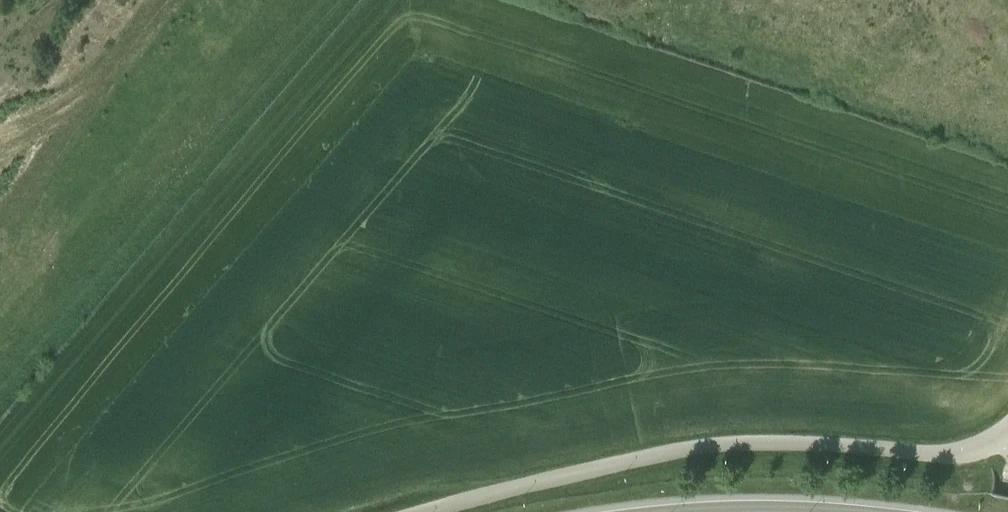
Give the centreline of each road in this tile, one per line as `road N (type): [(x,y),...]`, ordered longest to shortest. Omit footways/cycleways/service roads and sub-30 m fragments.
road 1 (unclassified): [(424,511),(708,446),(951,452),(1007,435)]
road 2 (primary): [(904,511),(773,502),(622,511)]

